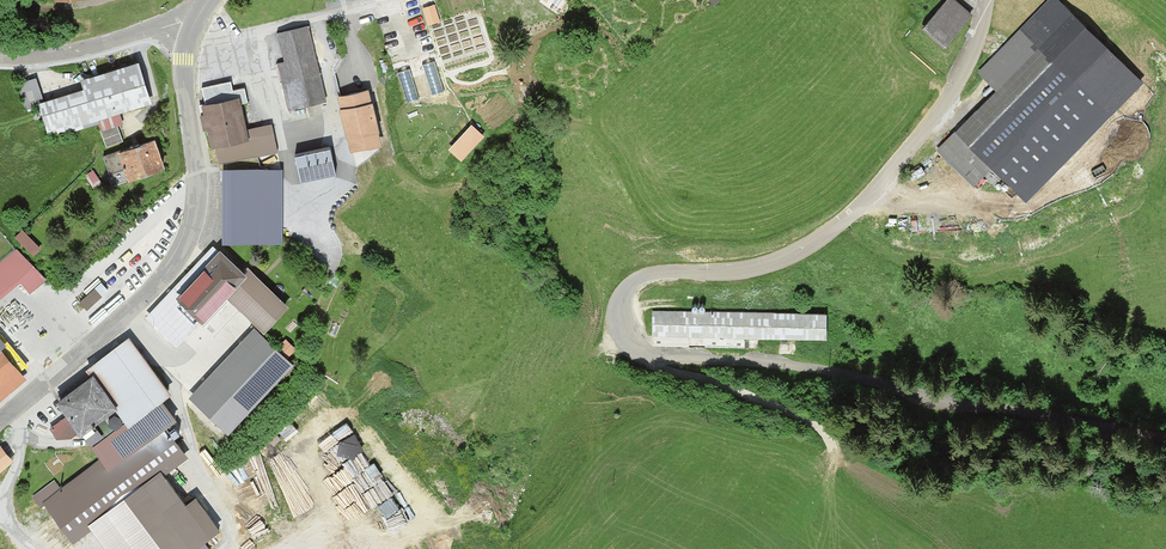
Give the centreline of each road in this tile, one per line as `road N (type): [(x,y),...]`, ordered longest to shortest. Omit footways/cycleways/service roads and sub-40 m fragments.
road 1 (unclassified): [(1165,443),(698,369),(625,340),(617,312),(628,284),(656,274),(753,270),(848,217)]
road 2 (tertiary): [(129,312),(168,269),(193,218),(185,61),(198,20)]
road 3 (residential): [(237,548),(187,427),(178,372),(129,312)]
road 4 (unclassified): [(198,20),(75,54),(0,56)]
road 5 (track): [(848,217),(947,104)]
road 6 (tertiary): [(21,405),(129,312)]

